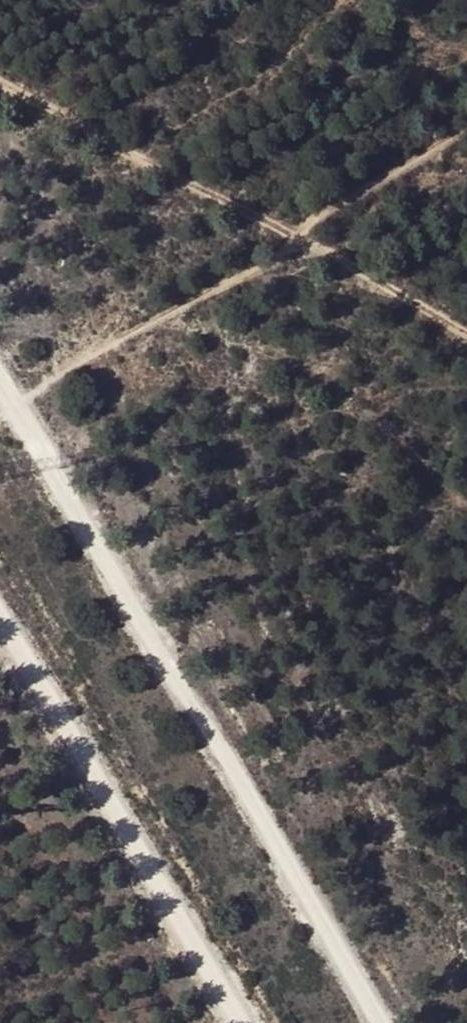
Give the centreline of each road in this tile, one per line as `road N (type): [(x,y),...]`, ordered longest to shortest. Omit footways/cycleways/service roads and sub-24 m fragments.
road 1 (track): [(0,384),(382,1022)]
road 2 (track): [(0,422),(305,242),(353,202),(466,134)]
road 3 (track): [(0,85),(466,329)]
road 4 (track): [(0,615),(243,1022)]

